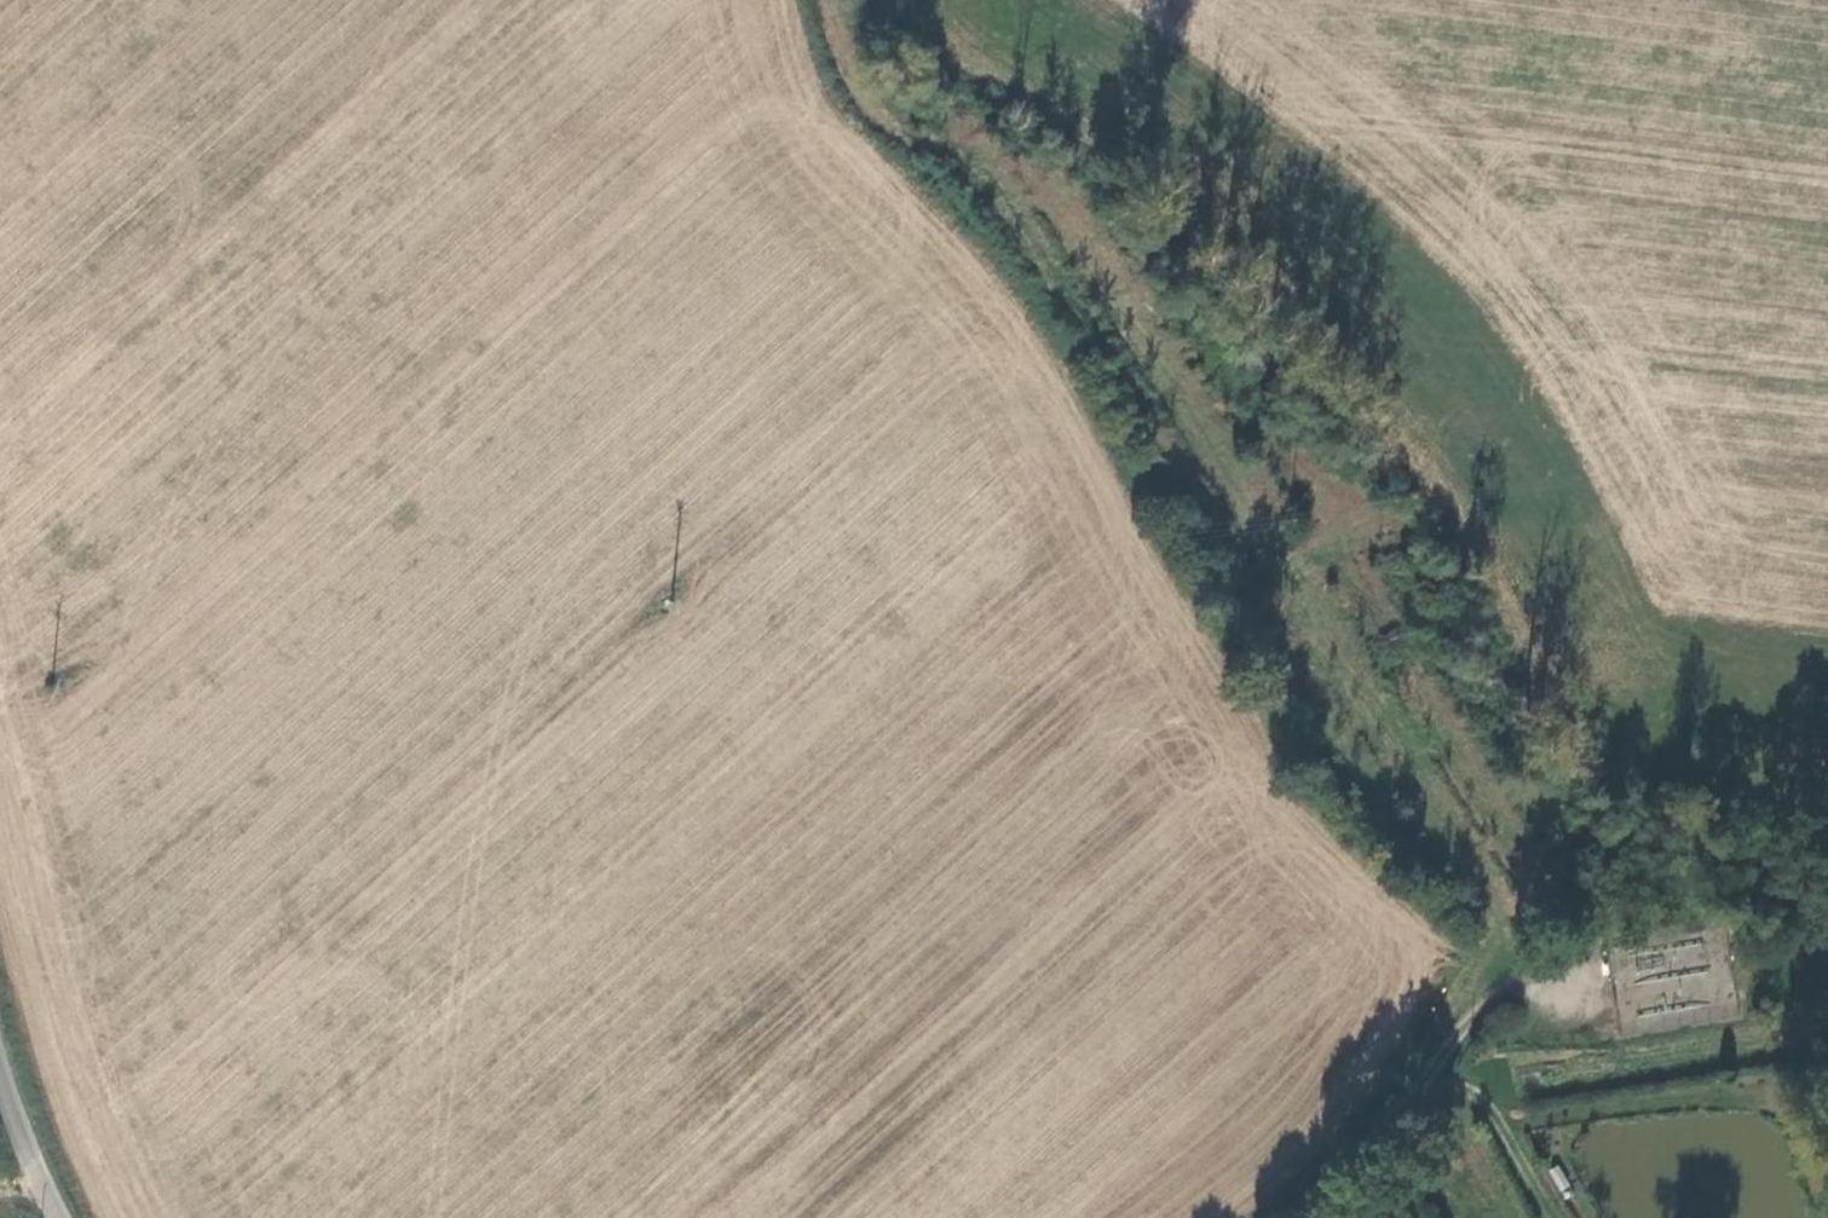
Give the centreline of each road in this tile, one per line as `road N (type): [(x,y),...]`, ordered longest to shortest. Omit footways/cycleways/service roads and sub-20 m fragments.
road 1 (track): [(1397,1105),(1359,1162),(1286,1217)]
road 2 (unclassified): [(0,1076),(57,1217)]

